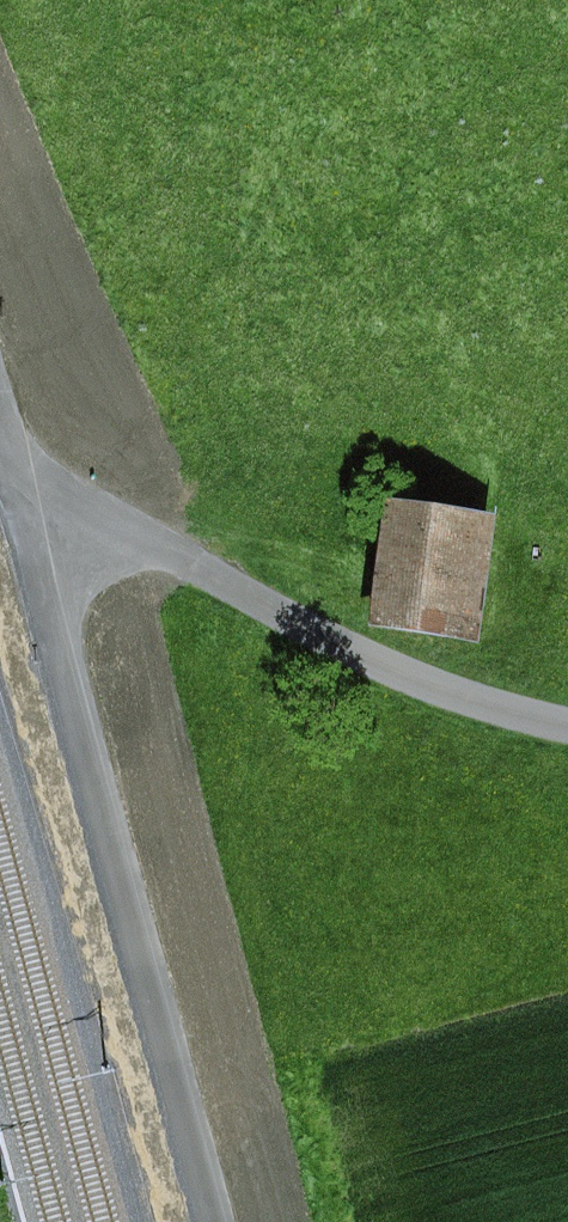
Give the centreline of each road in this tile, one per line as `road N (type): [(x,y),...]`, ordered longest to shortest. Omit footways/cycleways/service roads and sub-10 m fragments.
road 1 (track): [(9,459),(207,1221)]
road 2 (residential): [(0,455),(496,720),(567,728)]

